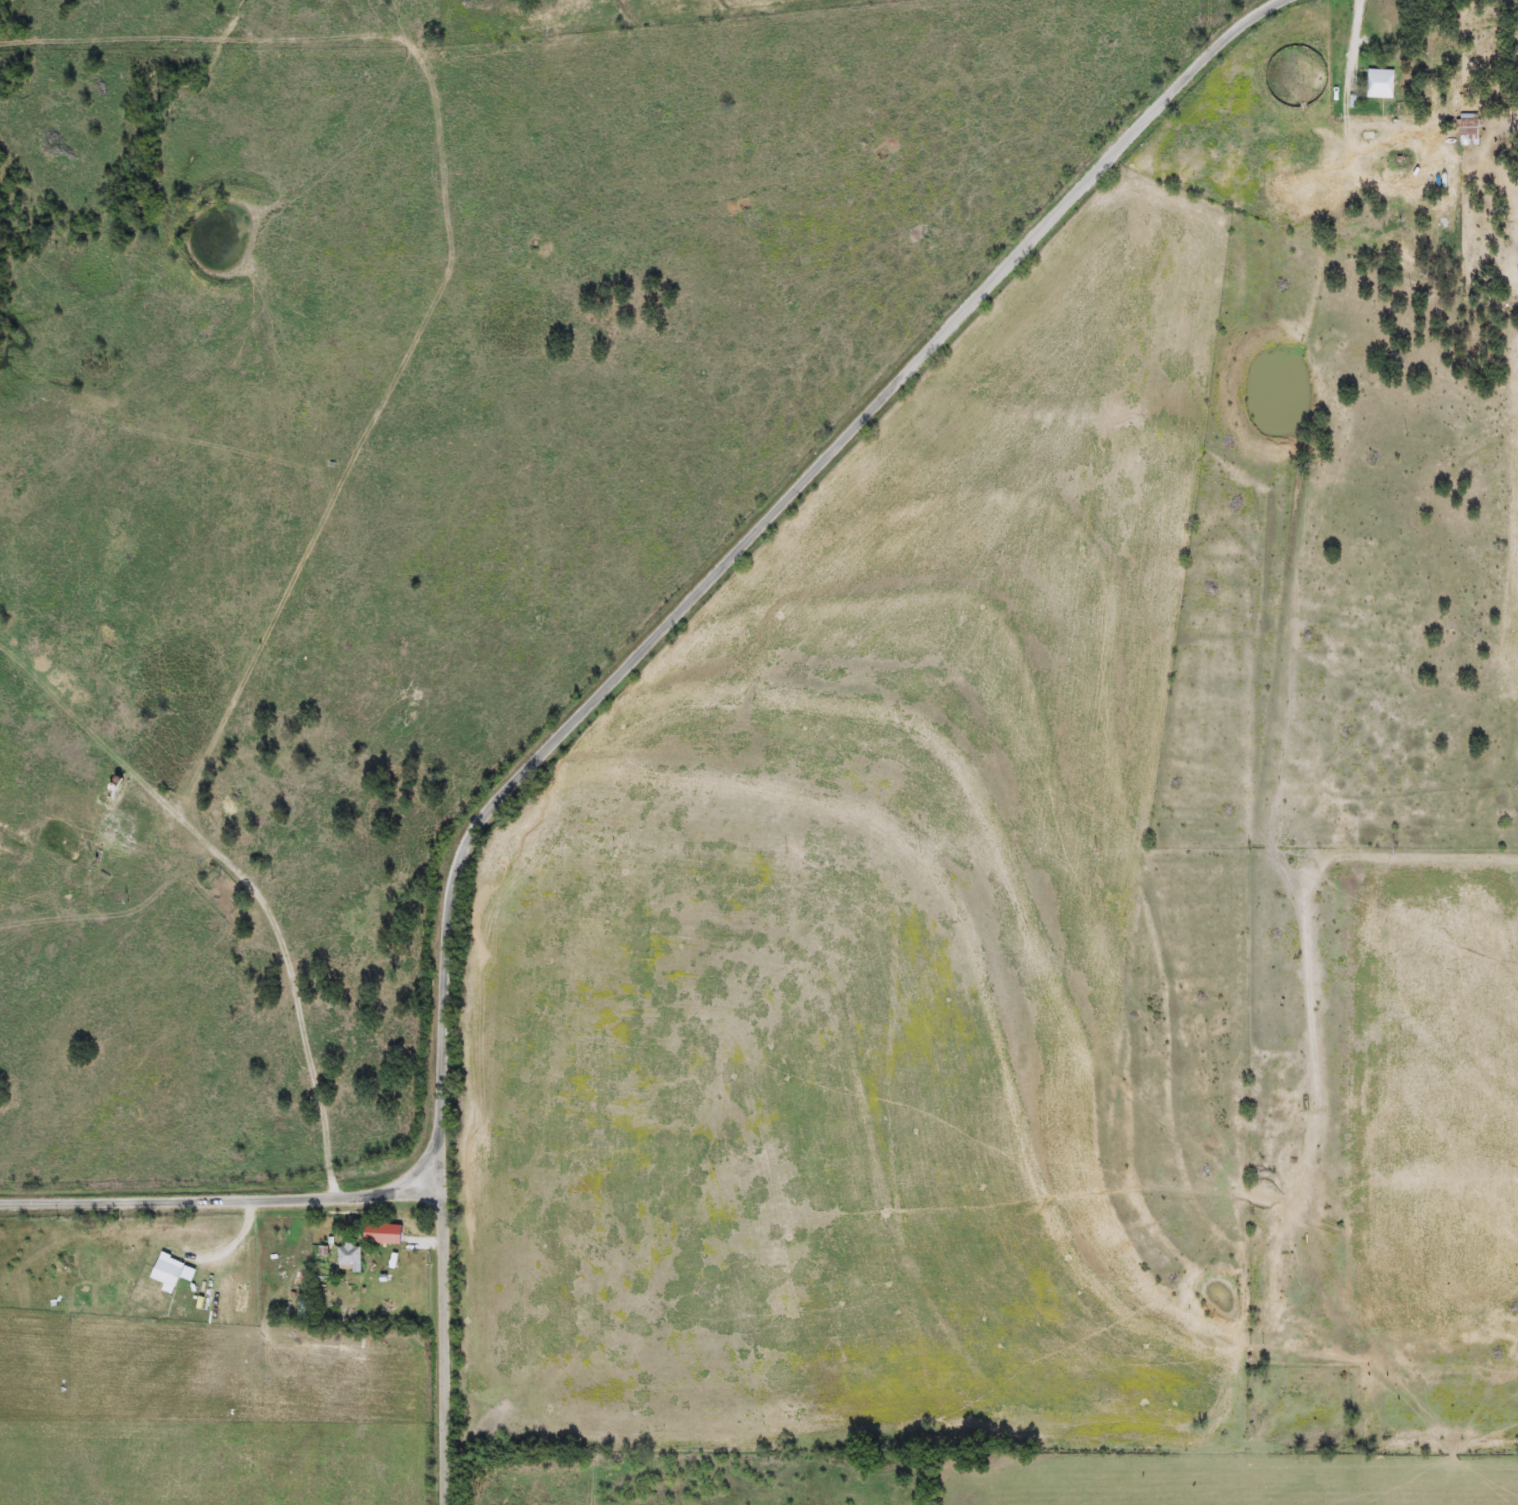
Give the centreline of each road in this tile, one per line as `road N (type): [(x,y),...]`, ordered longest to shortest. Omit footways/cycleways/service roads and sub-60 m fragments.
road 1 (residential): [(441,1504),(441,940),(471,831),(1201,63),(1238,27),(1287,0)]
road 2 (residential): [(0,1200),(440,1198)]

